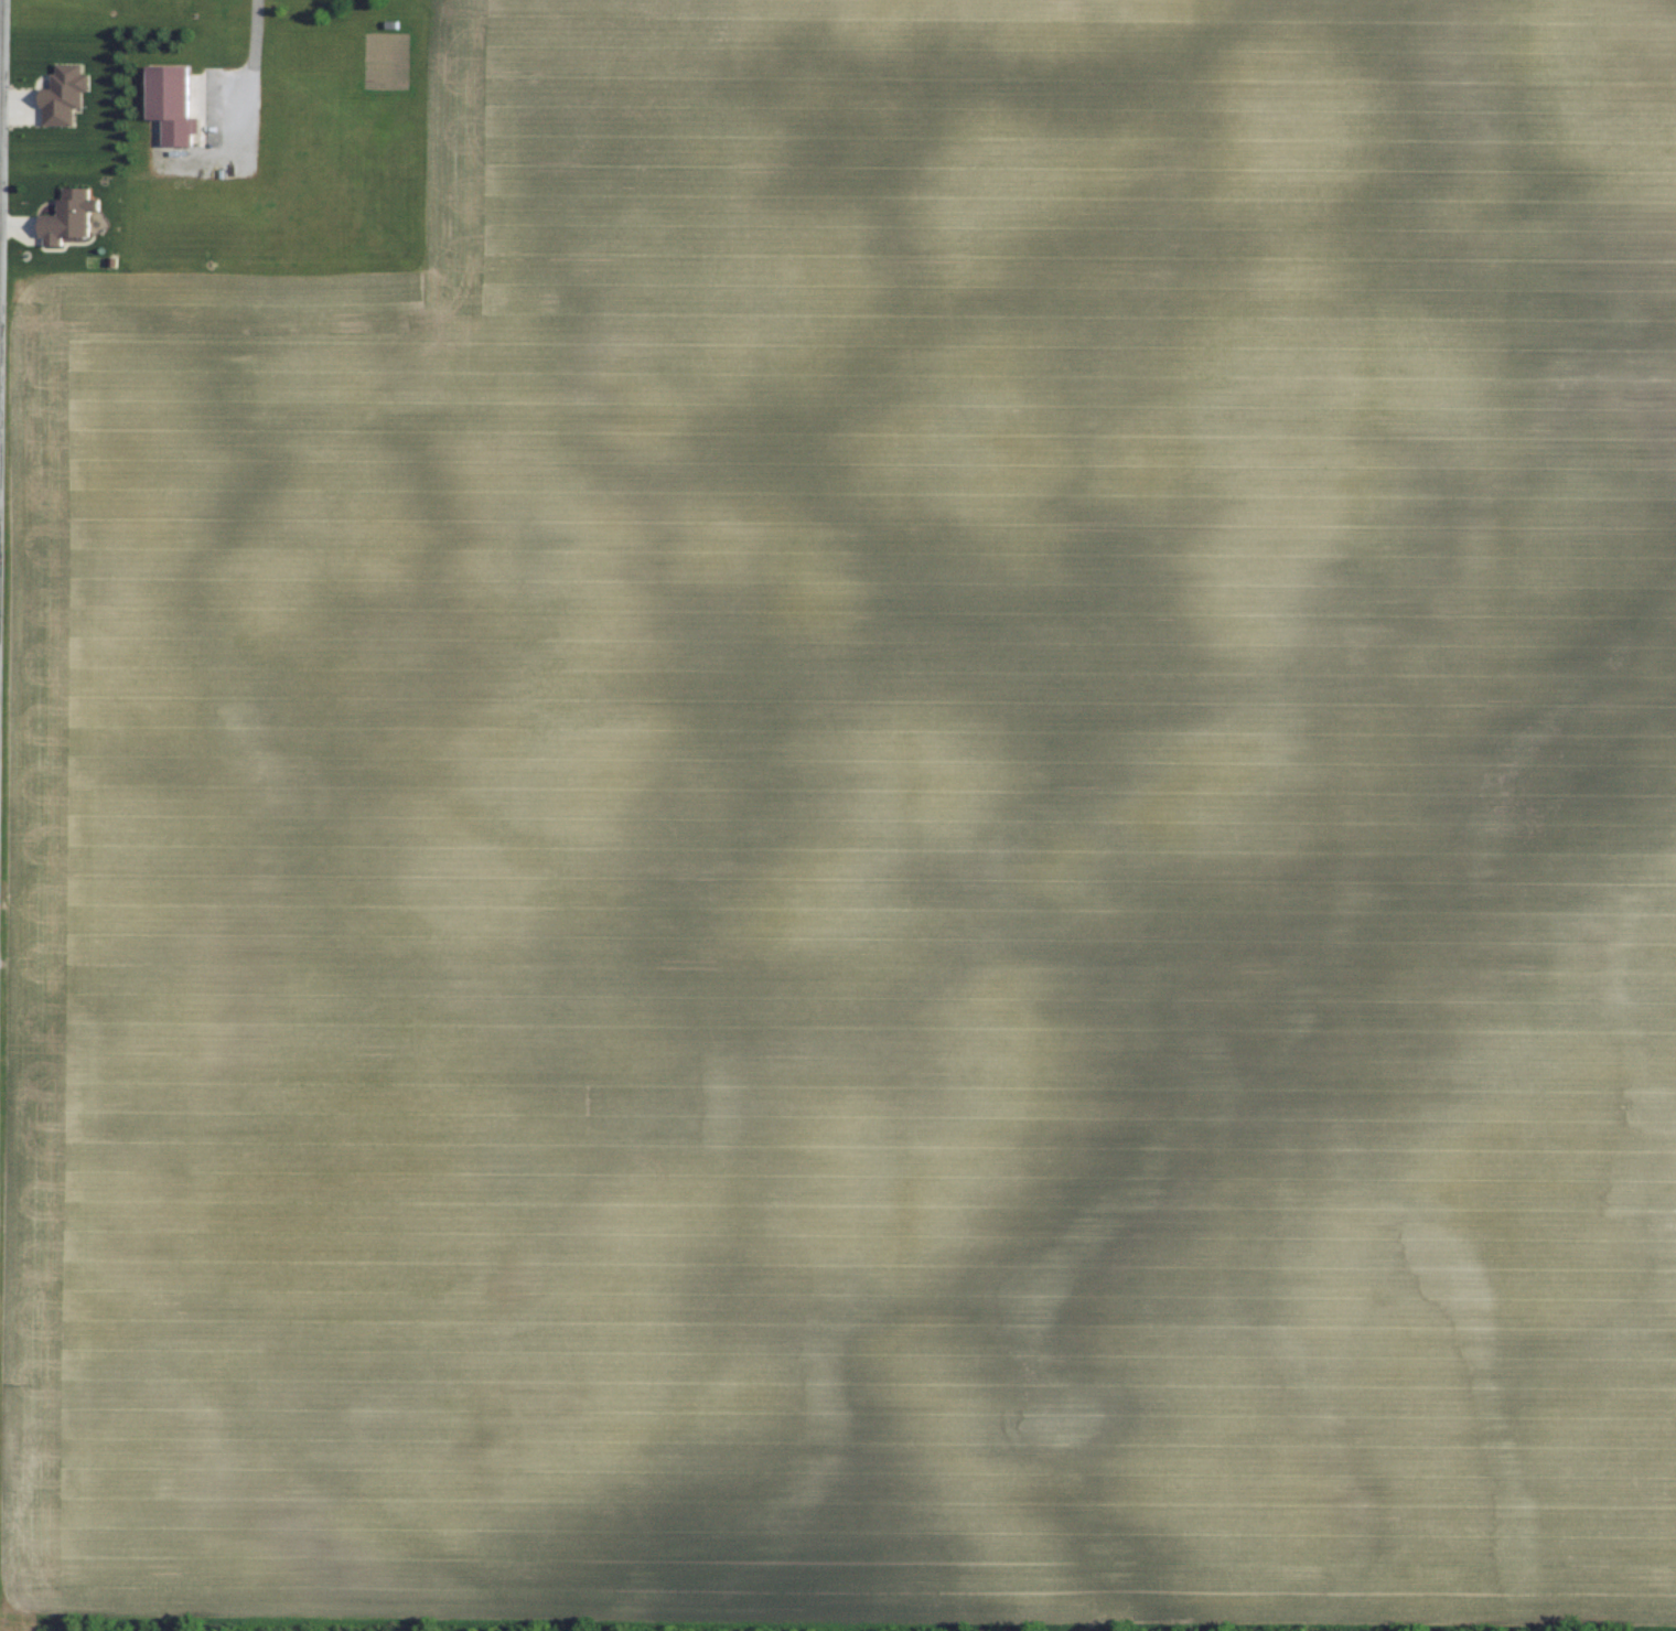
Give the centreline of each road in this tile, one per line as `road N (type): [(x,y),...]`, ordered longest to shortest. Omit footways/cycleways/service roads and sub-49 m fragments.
road 1 (residential): [(0,346),(2,0)]

